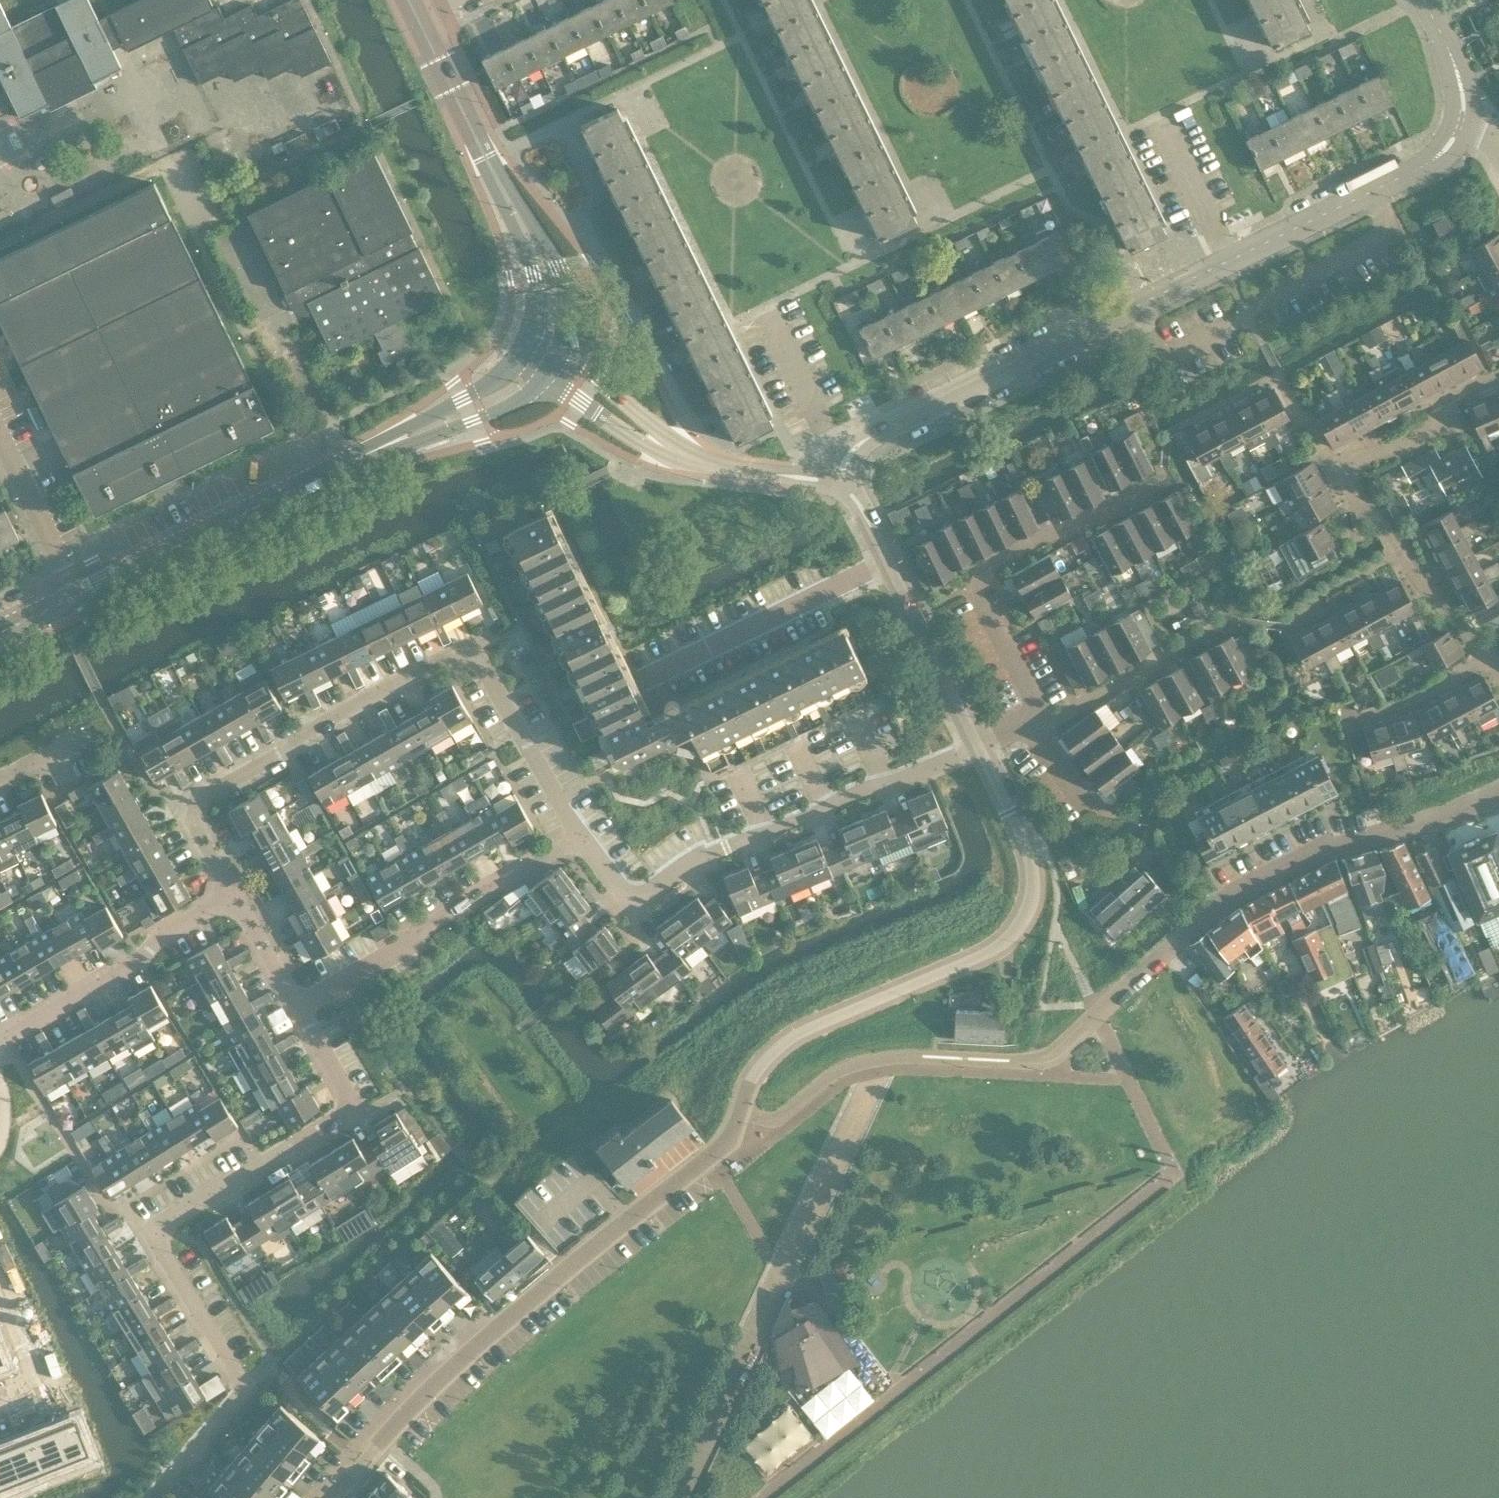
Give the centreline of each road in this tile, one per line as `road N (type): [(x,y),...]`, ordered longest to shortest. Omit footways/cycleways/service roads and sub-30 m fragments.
road 1 (residential): [(329,1497),(475,1344),(709,1156),(730,1136),(758,1067),(777,1048),(1000,943),(1020,926),(1033,897),(1033,868),(980,746)]
road 2 (residential): [(155,1497),(245,1388),(149,1233),(354,1107),(298,1008)]
road 3 (residential): [(233,897),(182,815),(472,650),(577,835)]
road 4 (residential): [(316,479),(87,0)]
road 5 (residential): [(577,835),(637,905),(715,855),(980,746)]
road 6 (residential): [(1097,1013),(1202,916),(1245,888),(1353,839),(1498,797)]
road 7 (residential): [(840,456),(1231,260)]
road 8 (residential): [(1493,660),(1405,547),(1365,512),(1342,469),(1406,439),(1498,375)]
road 9 (residential): [(1034,730),(1029,694),(974,575),(1164,481)]
road 10 (residential): [(298,1008),(577,835)]
road 11 (residential): [(980,746),(840,456)]
road 12 (residential): [(0,1041),(233,897)]
road 13 (residential): [(1231,260),(1430,165),(1465,125)]
road 14 (tertiary): [(79,595),(316,479)]
road 15 (residential): [(1034,730),(1229,625)]
road 16 (tertiary): [(510,203),(419,16)]
road 17 (residential): [(79,595),(0,433)]
road 18 (tertiary): [(563,350),(569,335),(563,281),(510,203)]
road 19 (residential): [(840,456),(773,315)]
road 20 (residential): [(1351,716),(1493,660)]
road 21 (tertiary): [(510,203),(536,287),(536,323),(523,348)]
road 22 (residential): [(1231,260),(1165,128)]
road 23 (tertiary): [(415,433),(484,415),(543,380)]
road 24 (tertiary): [(523,348),(506,373),(415,433)]
road 25 (unclassified): [(664,444),(563,350)]
road 26 (unclassified): [(543,380),(664,444)]
road 27 (residential): [(1465,125),(1459,73),(1425,0)]
road 28 (residential): [(298,1008),(233,897)]

